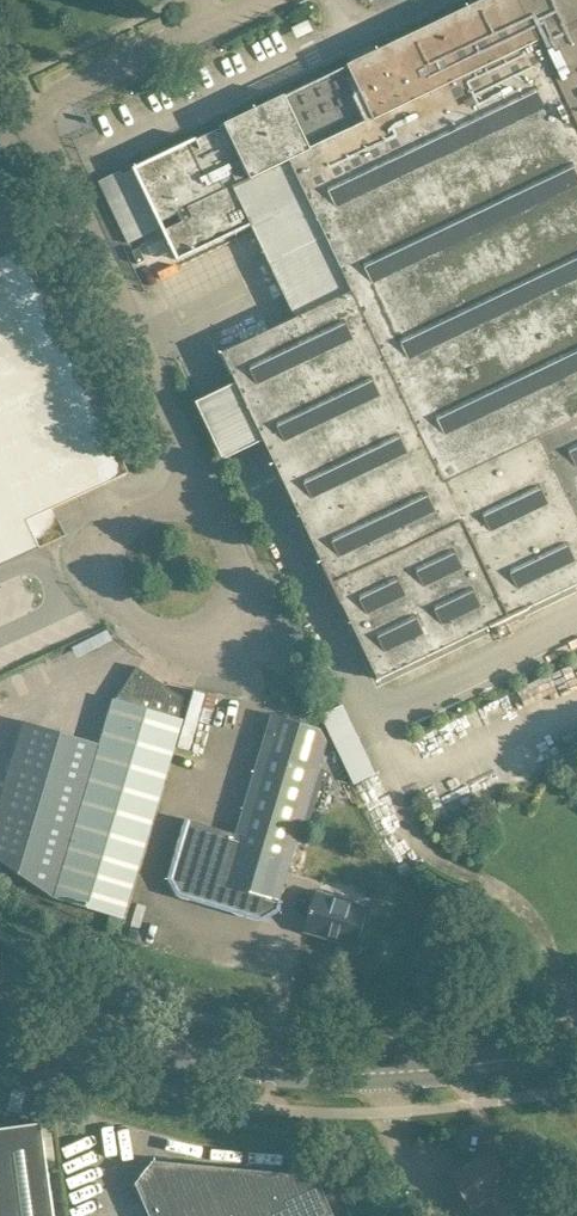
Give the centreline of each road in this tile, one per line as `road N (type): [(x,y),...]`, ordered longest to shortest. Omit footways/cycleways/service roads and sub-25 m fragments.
road 1 (unclassified): [(34,122),(198,496)]
road 2 (unclassified): [(198,496),(154,502),(110,538),(111,583),(126,612),(161,637),(196,638),(227,625),(240,590),(234,542)]
road 3 (secondary): [(270,1069),(127,1036),(0,978)]
road 4 (residential): [(34,122),(62,89),(263,0)]
road 5 (secondary): [(388,1074),(576,1050)]
road 6 (unclassified): [(445,1215),(401,1142),(388,1074)]

